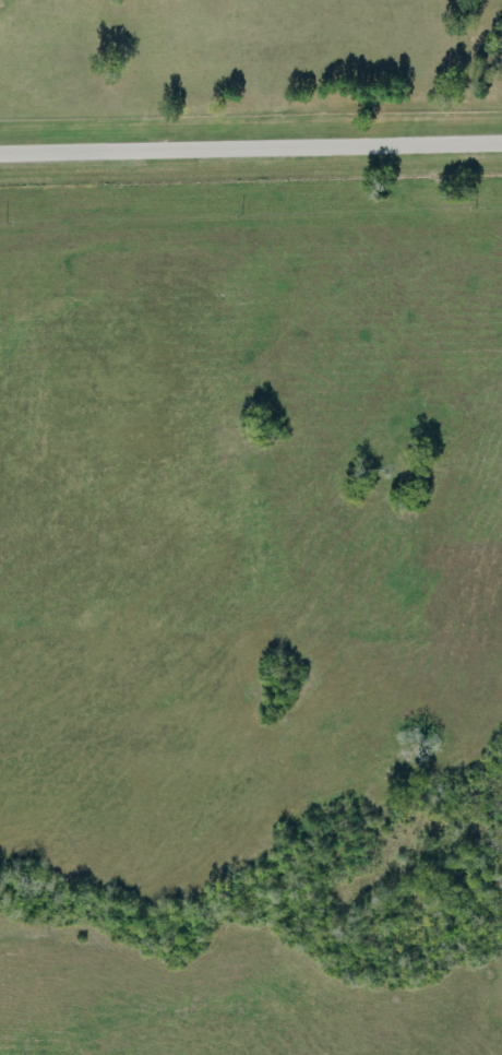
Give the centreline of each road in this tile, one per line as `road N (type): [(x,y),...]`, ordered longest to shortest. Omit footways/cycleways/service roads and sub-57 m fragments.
road 1 (secondary): [(0,149),(501,146)]

